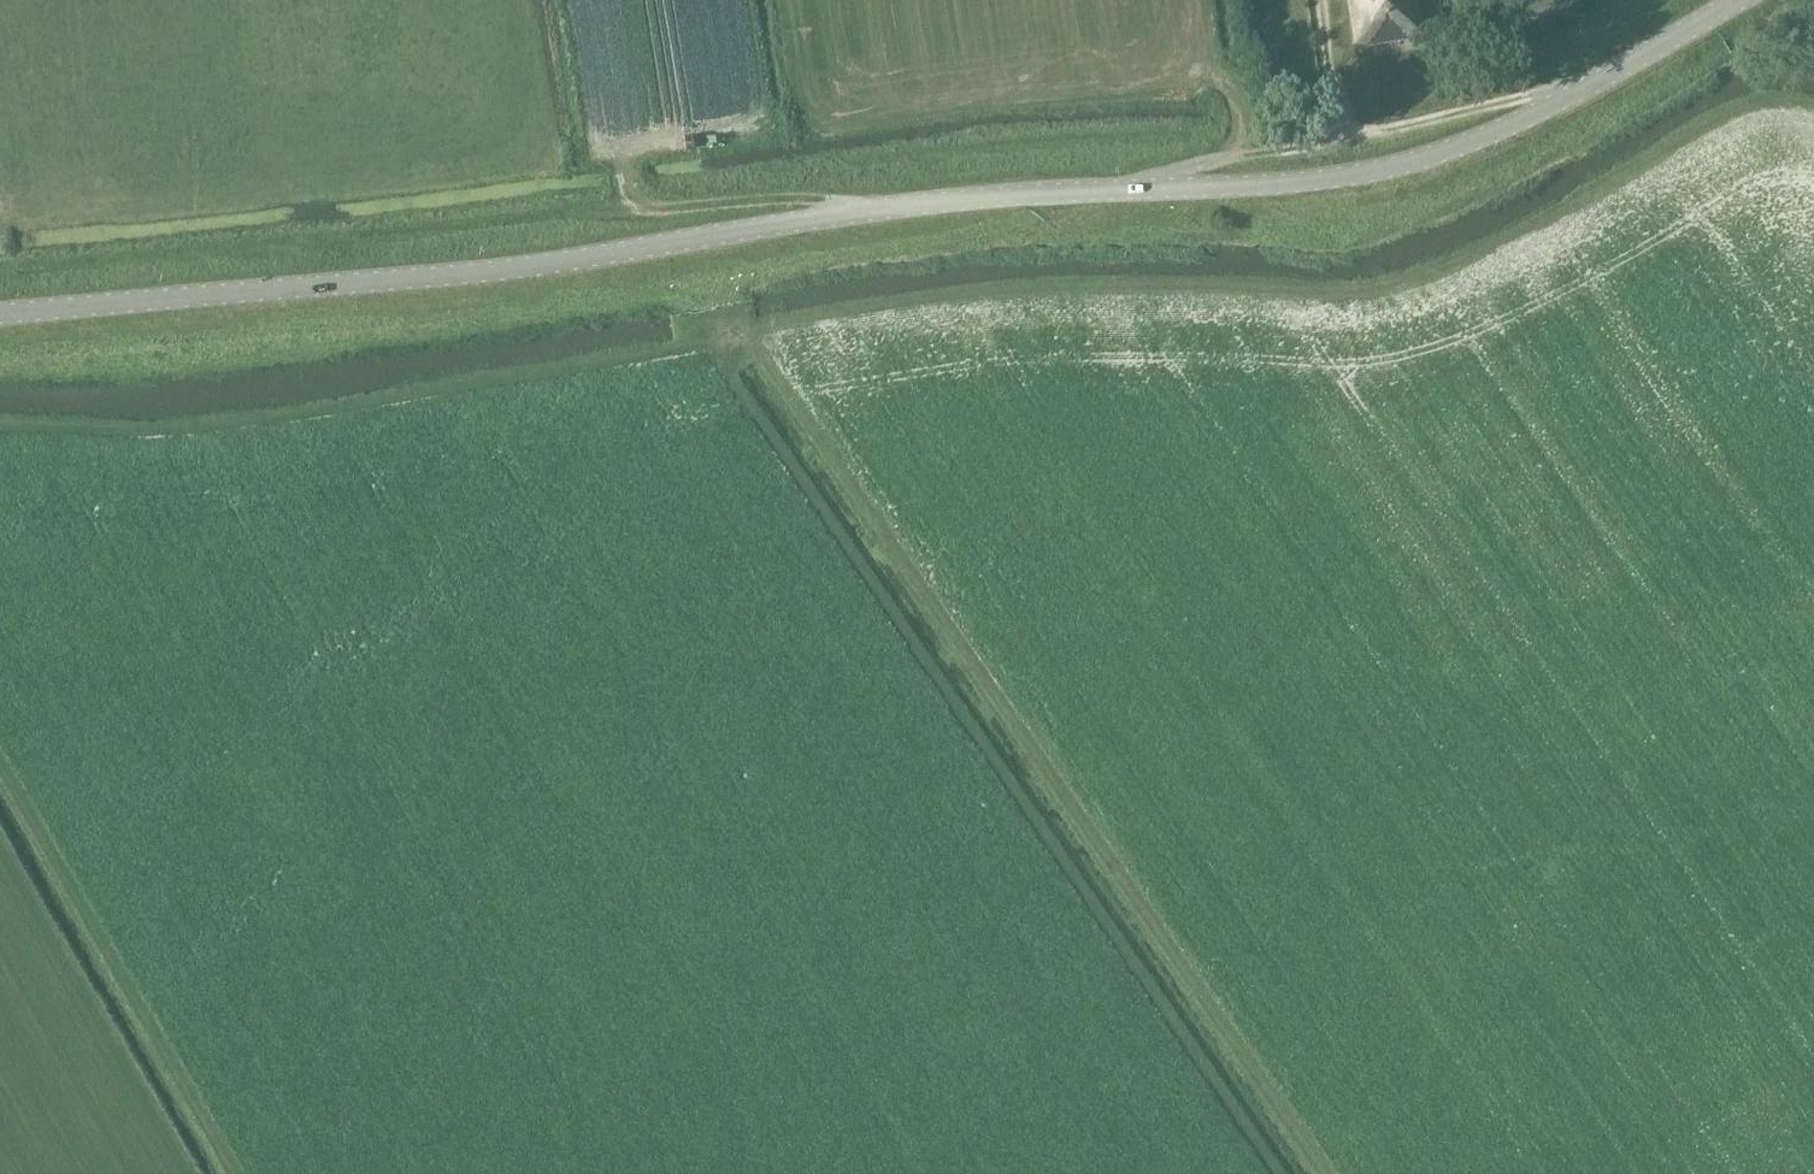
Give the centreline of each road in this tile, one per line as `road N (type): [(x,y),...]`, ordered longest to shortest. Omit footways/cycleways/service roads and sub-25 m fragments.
road 1 (tertiary): [(0,318),(641,257),(907,206),(1309,184),(1468,149),(1749,0)]

